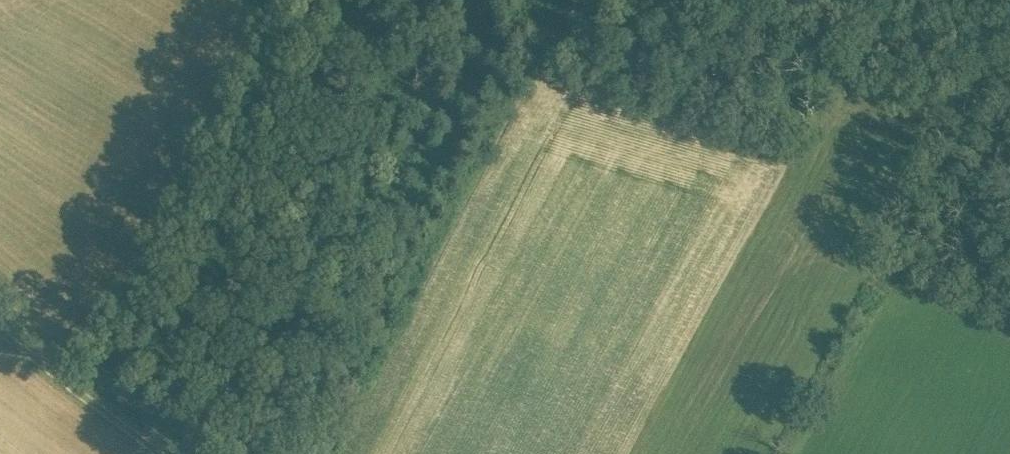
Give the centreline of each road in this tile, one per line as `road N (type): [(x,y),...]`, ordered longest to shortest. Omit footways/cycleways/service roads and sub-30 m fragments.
road 1 (track): [(0,322),(169,453)]

